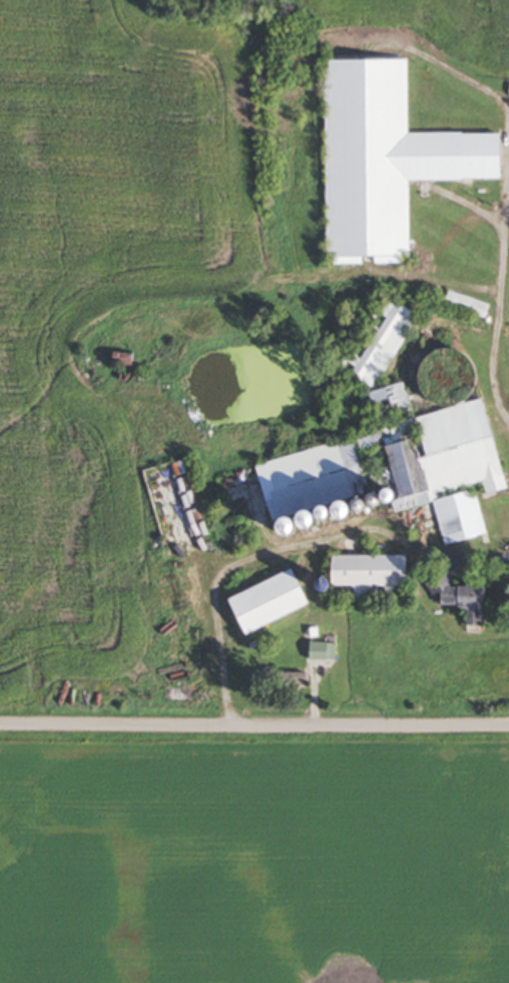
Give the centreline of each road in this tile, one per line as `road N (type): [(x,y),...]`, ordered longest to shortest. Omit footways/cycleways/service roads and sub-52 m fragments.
road 1 (residential): [(0,730),(508,733)]

